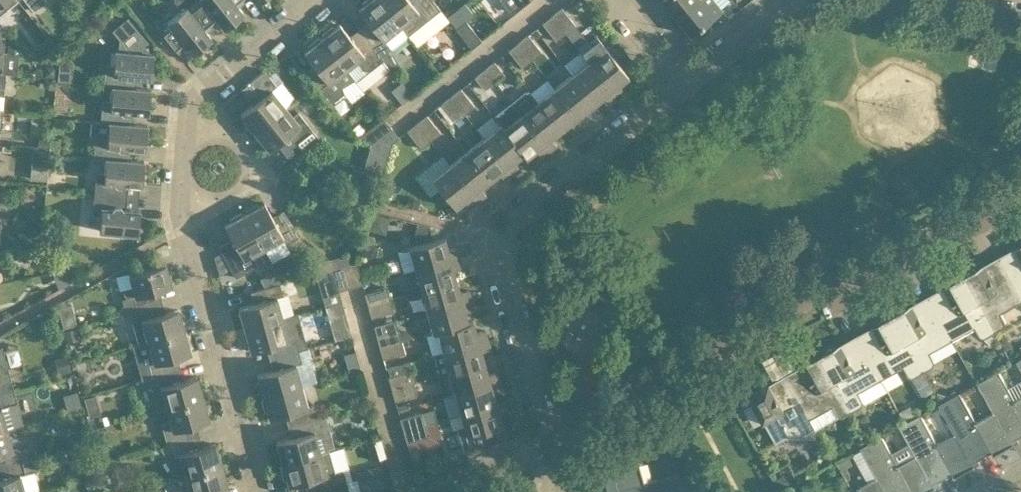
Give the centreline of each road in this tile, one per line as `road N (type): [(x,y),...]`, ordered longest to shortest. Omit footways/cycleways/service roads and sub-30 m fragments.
road 1 (residential): [(549,435),(1020,184)]
road 2 (residential): [(684,75),(515,204),(504,235),(549,435)]
road 3 (residential): [(257,491),(187,231)]
road 4 (residential): [(187,231),(248,169),(195,93)]
road 5 (residential): [(195,93),(212,71),(307,0)]
road 6 (residential): [(187,231),(179,155),(195,93)]
road 7 (residential): [(781,0),(684,75)]

